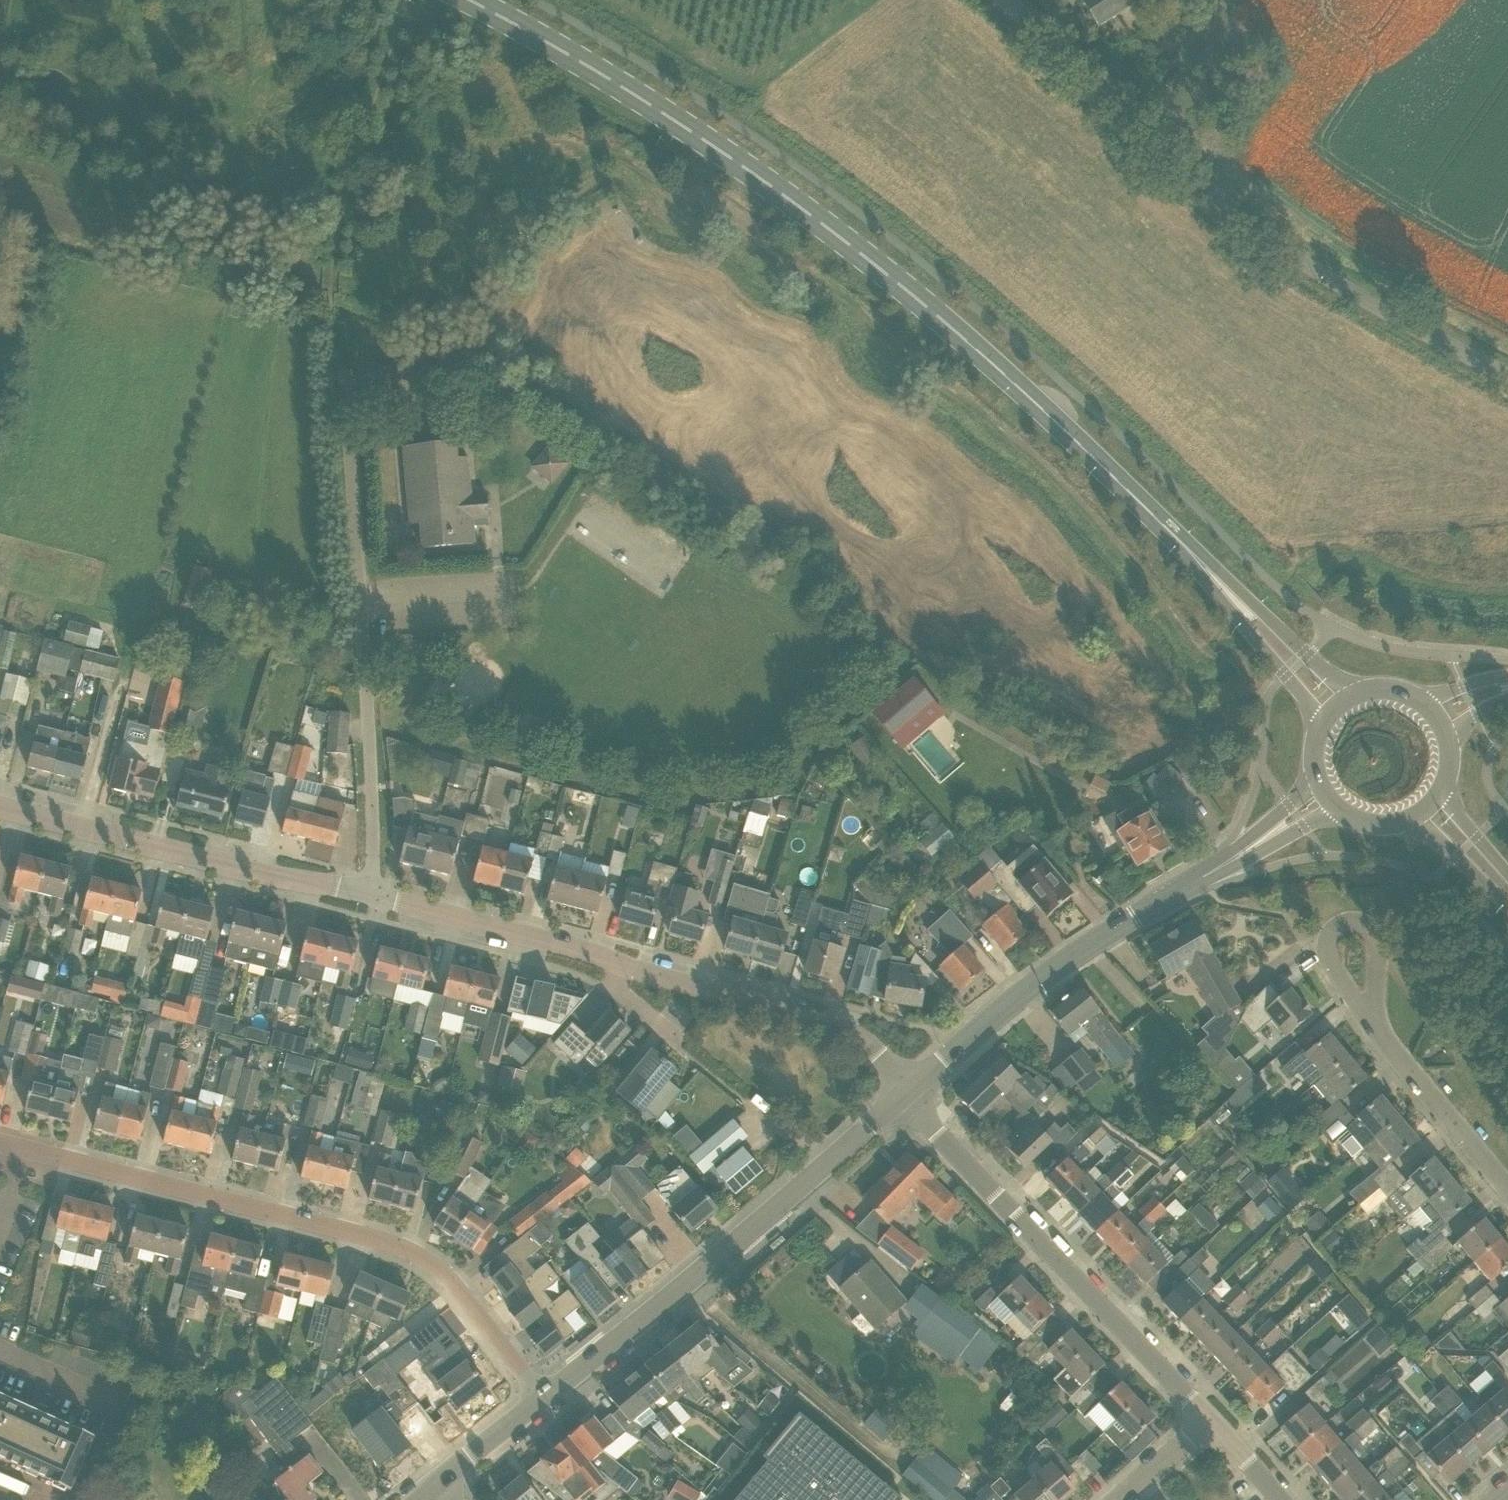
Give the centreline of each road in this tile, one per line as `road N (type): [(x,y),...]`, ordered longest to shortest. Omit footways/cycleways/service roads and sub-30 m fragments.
road 1 (secondary): [(1190,553),(933,308),(709,132),(467,0)]
road 2 (unclassified): [(1507,377),(1358,295),(1182,167),(1005,0)]
road 3 (residential): [(543,1399),(450,1281),(393,1243),(0,1143)]
road 4 (residential): [(909,1089),(858,1035),(367,896)]
road 5 (residential): [(367,896),(374,867),(369,726),(341,317)]
road 6 (tertiary): [(543,1399),(703,1272),(900,1097)]
road 7 (residential): [(1215,1418),(900,1097)]
road 8 (residential): [(367,896),(0,803)]
road 9 (tertiary): [(909,1089),(1033,988),(1202,877)]
road 10 (secondary): [(1356,701),(1190,553)]
road 11 (secondary): [(1190,553),(1332,723)]
road 12 (residential): [(1507,1182),(1368,1024)]
road 13 (residential): [(1368,1024),(1325,957),(1335,925),(1356,921),(1371,933),(1370,983)]
road 14 (tertiary): [(1202,877),(1344,810)]
road 15 (tertiary): [(1325,782),(1202,877)]
road 16 (tertiary): [(437,1482),(543,1399)]
road 17 (residential): [(1118,1499),(1215,1418)]
road 18 (secondary): [(1416,820),(1507,906)]

